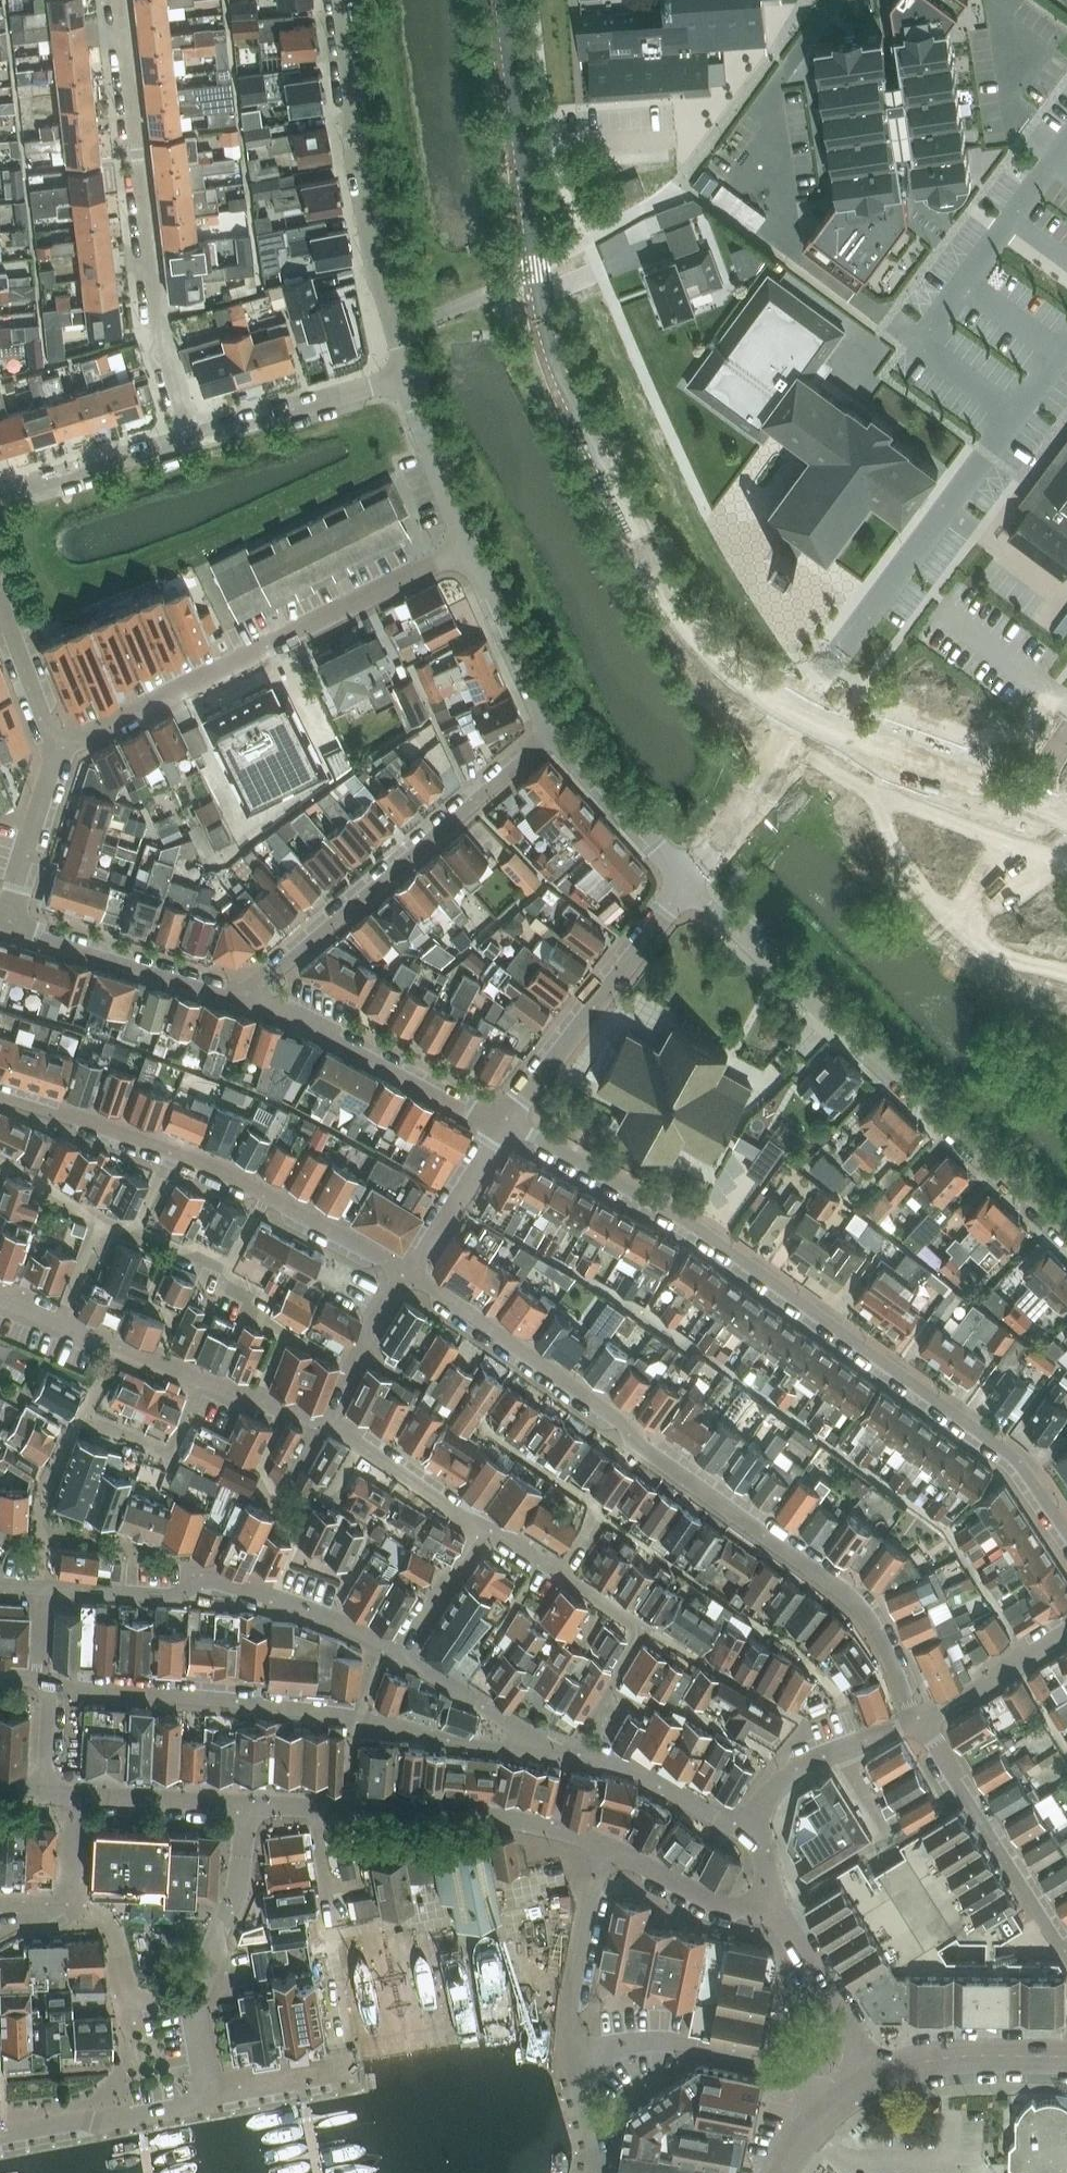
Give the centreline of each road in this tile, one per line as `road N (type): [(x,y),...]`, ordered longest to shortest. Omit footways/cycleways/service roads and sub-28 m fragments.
road 1 (secondary): [(794,713),(718,656),(669,597),(555,363),(539,295),(503,0)]
road 2 (residential): [(794,713),(1015,417),(918,344),(1066,146)]
road 3 (residential): [(507,1125),(695,1227),(999,1446),(1066,1531)]
road 4 (residential): [(917,1720),(871,1625),(843,1594),(646,1452),(630,1428),(407,1274)]
road 5 (residential): [(1066,1231),(857,1034),(817,1011),(699,899),(692,879)]
road 6 (residential): [(48,1686),(273,1706),(536,1750)]
road 7 (residential): [(53,751),(469,547)]
road 8 (residential): [(118,0),(155,322),(187,439)]
road 9 (residential): [(253,1005),(262,985),(554,730)]
road 10 (residential): [(407,376),(379,281),(354,148),(342,0)]
road 11 (residential): [(567,1756),(642,1629),(500,1536),(481,1532)]
road 12 (residential): [(507,1125),(692,879)]
road 13 (unclassified): [(612,1849),(511,1819),(313,1809)]
road 14 (secondary): [(1066,818),(794,713)]
road 15 (residential): [(57,1323),(321,1420)]
road 16 (residential): [(507,1125),(253,1005)]
road 17 (residential): [(1066,1958),(917,1720)]
road 18 (unclassified): [(574,2071),(613,2048),(677,2041),(778,2064),(830,2106)]
road 19 (residential): [(253,1005),(38,938),(3,919)]
road 20 (residential): [(187,439),(407,376)]
road 21 (unclassified): [(612,1849),(596,1879),(574,1983),(574,2071)]
road 22 (unclassified): [(207,2093),(209,2105),(0,2133)]
road 23 (residential): [(399,1654),(274,1597),(196,1583)]
road 24 (residential): [(759,1838),(763,1804),(790,1773),(917,1720)]
road 25 (residential): [(759,1838),(631,1771),(567,1756)]
road 26 (unclassified): [(248,1805),(237,1893),(194,2002)]
road 27 (unclassified): [(692,879),(554,730)]
road 28 (unclassified): [(554,730),(469,547)]
road 29 (residential): [(321,1420),(481,1532)]
road 30 (unclassified): [(692,879),(794,713)]
road 31 (residential): [(0,493),(187,439)]
road 32 (unclassified): [(1066,2057),(946,2059),(874,2076)]
road 33 (residential): [(194,2002),(132,2000),(111,1923),(63,1906)]
road 34 (residential): [(780,1918),(716,1907),(612,1849)]
road 35 (residential): [(874,2076),(780,1918)]
road 36 (unclassified): [(469,547),(407,376)]
road 37 (residential): [(407,1274),(507,1125)]
road 38 (residential): [(171,1152),(0,1098)]
road 39 (residential): [(3,919),(53,751)]
road 40 (residential): [(248,1805),(75,1796)]
road 41 (residential): [(917,1720),(1066,1632)]
road 42 (residential): [(321,1420),(407,1274)]
road 43 (residential): [(536,1750),(399,1654)]
road 44 (residential): [(407,1274),(267,1196)]
road 45 (residential): [(41,1589),(167,1596),(196,1583)]
road 46 (unclassified): [(207,2093),(354,2067)]
road 47 (residential): [(53,751),(0,613)]
road 48 (residential): [(481,1532),(399,1654)]
road 49 (residential): [(133,1226),(101,1227),(57,1323)]

